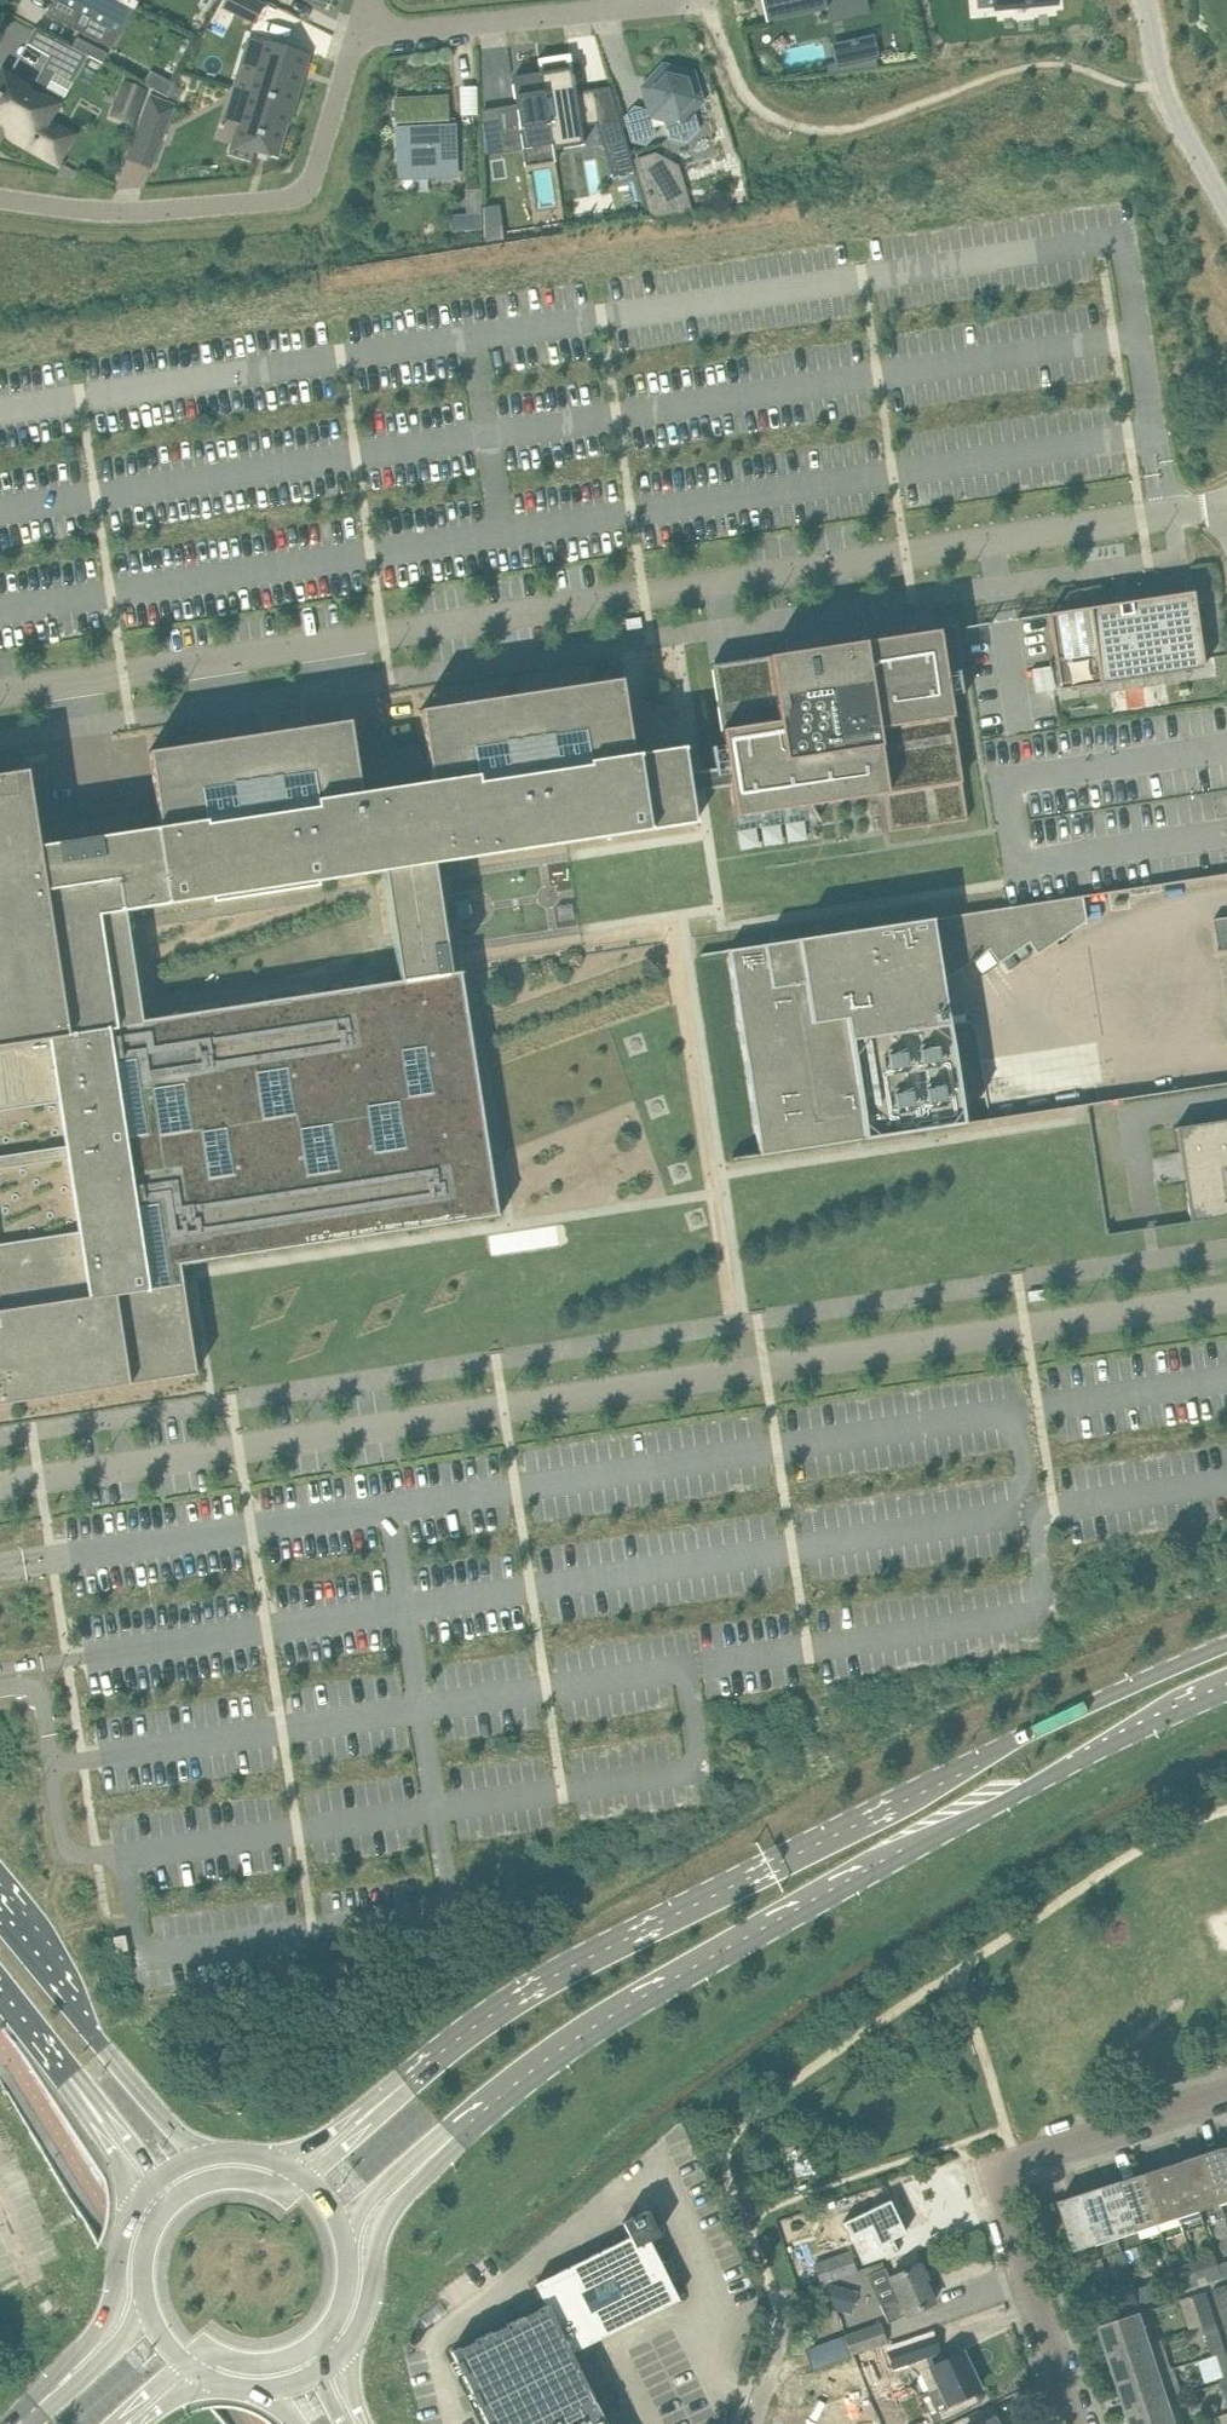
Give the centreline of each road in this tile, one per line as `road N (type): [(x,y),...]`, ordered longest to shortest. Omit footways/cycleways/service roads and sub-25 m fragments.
road 1 (unclassified): [(0,691),(1226,505)]
road 2 (primary): [(1226,1644),(1011,1742),(576,1964),(480,2021),(405,2083)]
road 3 (primary): [(455,2137),(598,2024),(796,1909),(1226,1692)]
road 4 (unclassified): [(403,1423),(1226,1298)]
road 5 (residential): [(1076,2423),(993,2170),(1226,2091)]
road 6 (residential): [(360,35),(306,188),(152,209),(0,198)]
road 7 (unclassified): [(403,1423),(0,1485)]
road 8 (residential): [(685,0),(360,35)]
road 9 (tertiary): [(203,2155),(0,1924)]
road 10 (primary): [(339,2353),(366,2313),(383,2219),(455,2137)]
road 11 (primary): [(138,2204),(121,2243),(114,2312),(39,2403)]
road 12 (residential): [(1226,204),(1162,84),(1150,0)]
road 13 (primary): [(305,2177),(284,2184),(218,2177),(189,2186),(166,2205)]
road 14 (primary): [(345,2232),(370,2197),(423,2151),(455,2137)]
road 15 (primary): [(405,2083),(281,2163)]
road 16 (primary): [(151,2311),(80,2380),(39,2403)]
road 17 (primary): [(405,2083),(384,2113),(305,2177)]
road 18 (primary): [(184,2361),(210,2354),(269,2363),(316,2345)]
road 19 (unclassified): [(750,2423),(785,2309),(779,2295)]
road 20 (tertiary): [(77,2086),(138,2204)]
road 21 (tertiary): [(77,2086),(113,2118),(158,2182)]
road 22 (primary): [(316,2345),(348,2294),(345,2232)]
road 23 (tertiary): [(0,1992),(77,2086)]

